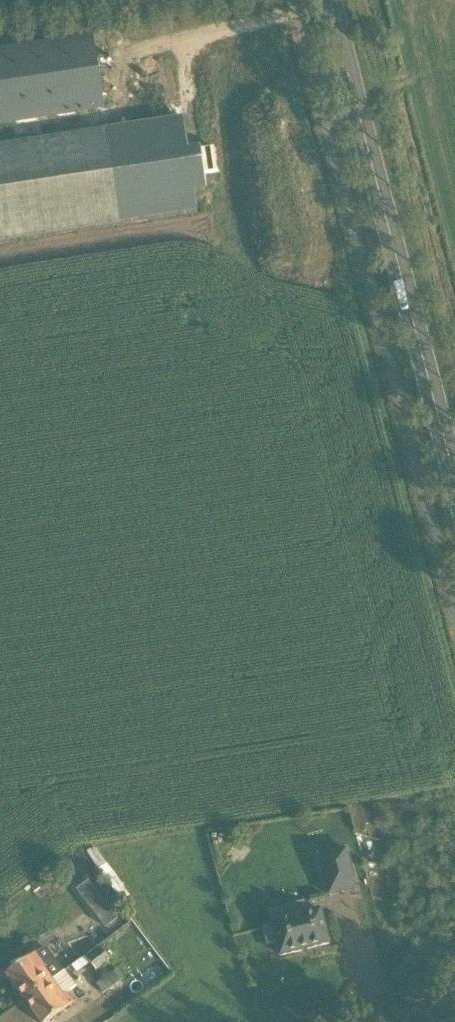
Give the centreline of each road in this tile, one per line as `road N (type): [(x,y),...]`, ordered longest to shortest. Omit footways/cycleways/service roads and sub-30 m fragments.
road 1 (secondary): [(454,488),(324,0)]

